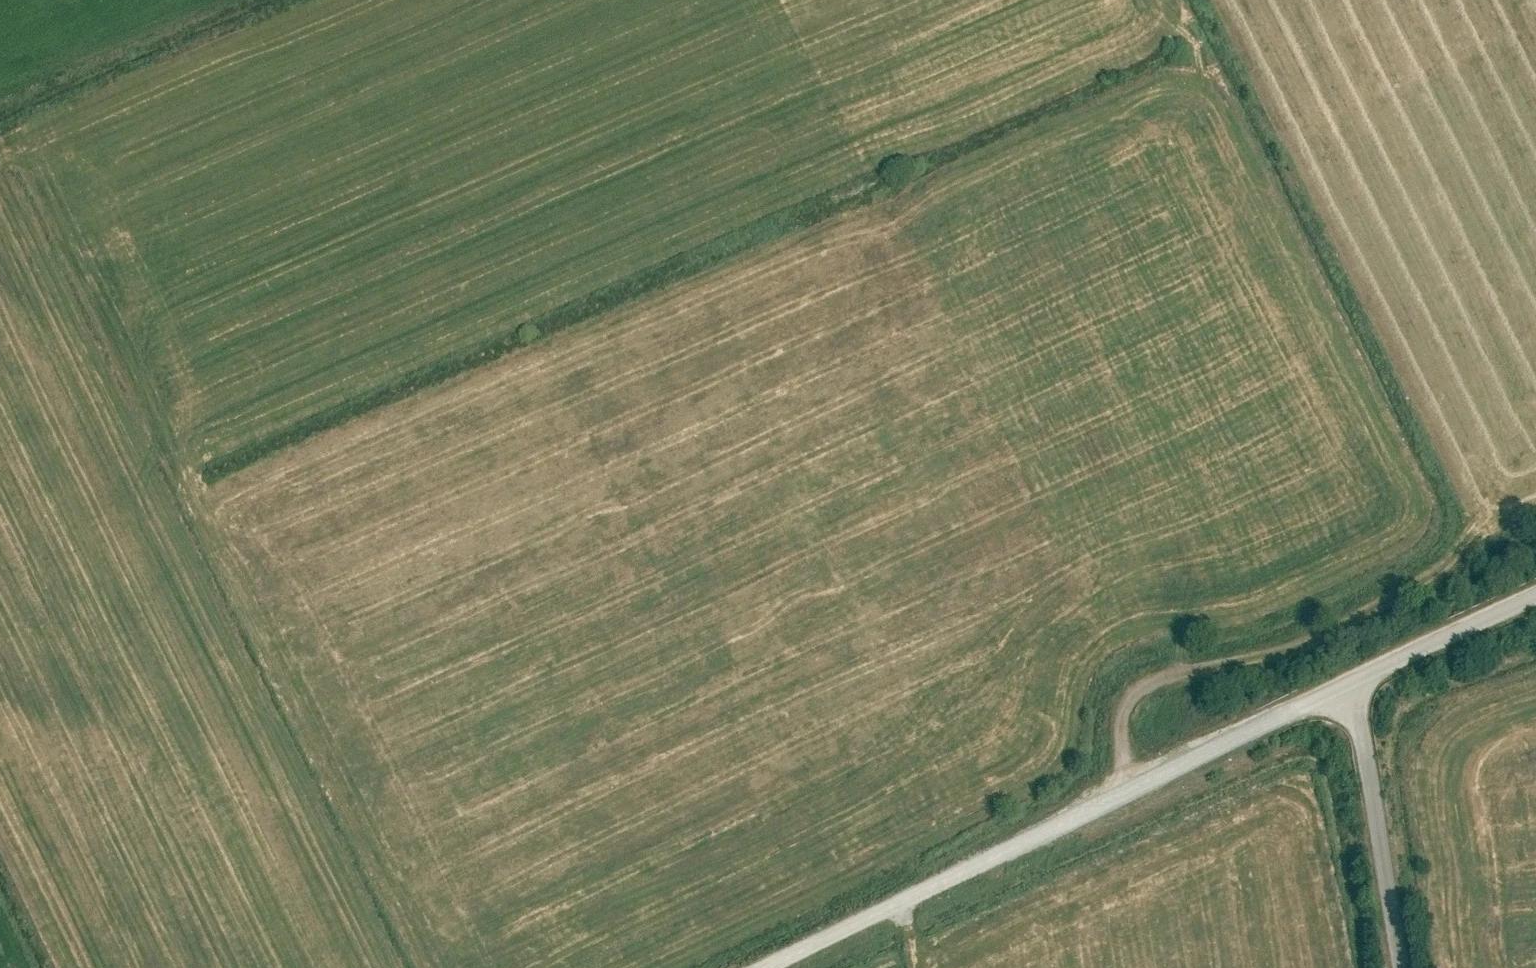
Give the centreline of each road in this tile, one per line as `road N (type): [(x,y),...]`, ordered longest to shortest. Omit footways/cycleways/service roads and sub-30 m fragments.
road 1 (unclassified): [(1535,603),(751,967)]
road 2 (track): [(1354,685),(1400,967)]

